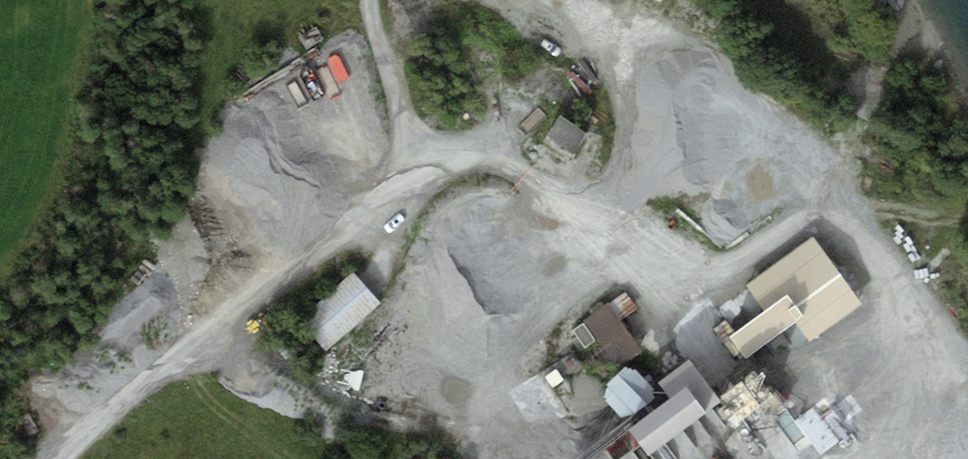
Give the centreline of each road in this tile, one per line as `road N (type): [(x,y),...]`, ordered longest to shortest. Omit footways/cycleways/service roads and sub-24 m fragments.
road 1 (track): [(410,167),(465,155),(531,173),(651,261),(694,272),(728,267),(816,224),(864,243),(939,326),(952,366),(941,458)]
road 2 (track): [(60,458),(335,215),(410,167)]
road 3 (track): [(368,0),(410,167)]

